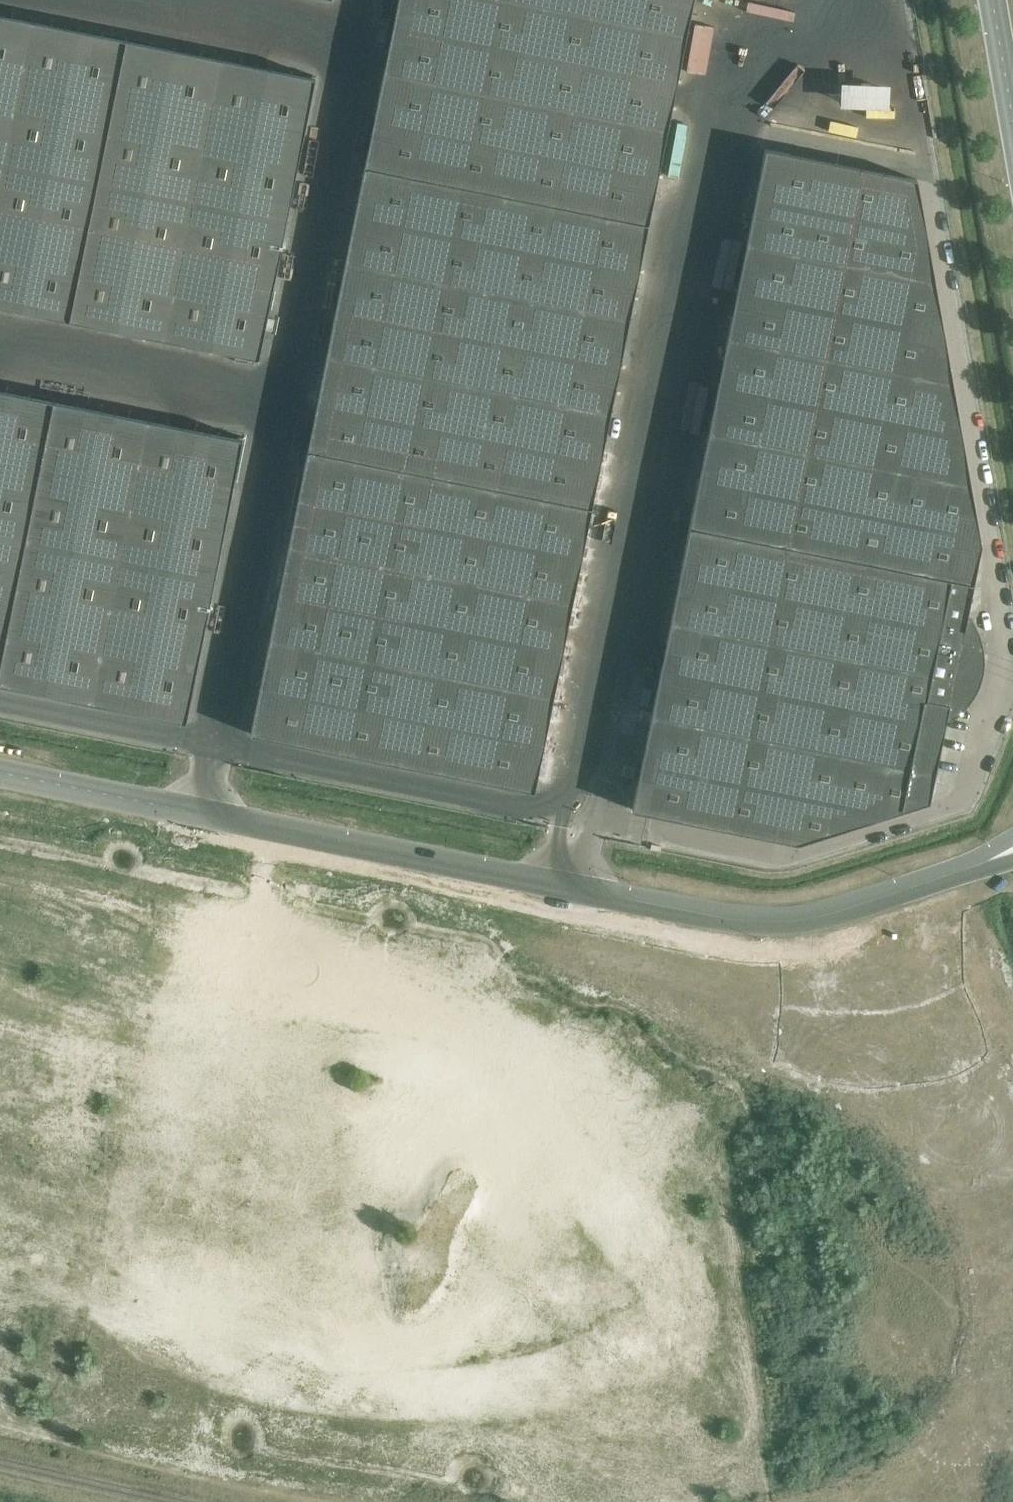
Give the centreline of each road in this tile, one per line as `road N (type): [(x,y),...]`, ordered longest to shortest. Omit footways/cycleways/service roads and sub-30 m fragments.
road 1 (unclassified): [(1012,847),(793,920),(704,913),(0,771)]

